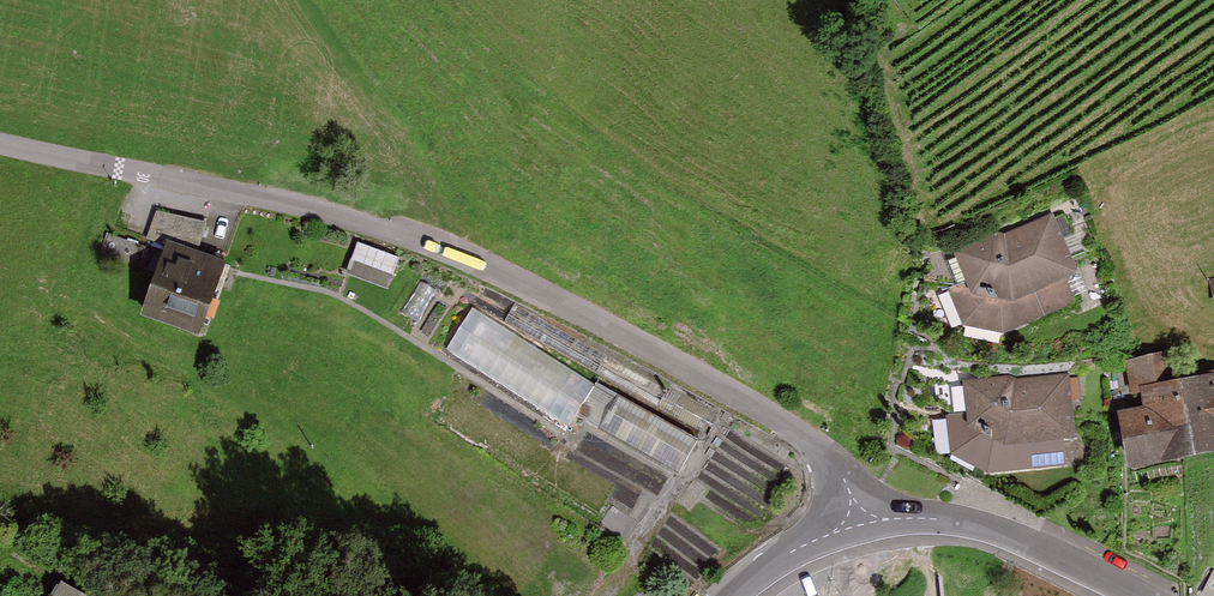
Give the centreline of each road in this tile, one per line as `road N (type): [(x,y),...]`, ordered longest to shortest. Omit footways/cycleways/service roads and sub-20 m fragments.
road 1 (residential): [(860,525),(840,467),(783,421),(507,280),(350,216),(0,142)]
road 2 (residential): [(1139,595),(966,524),(927,518),(860,525)]
road 3 (residential): [(860,525),(776,560),(730,595)]

